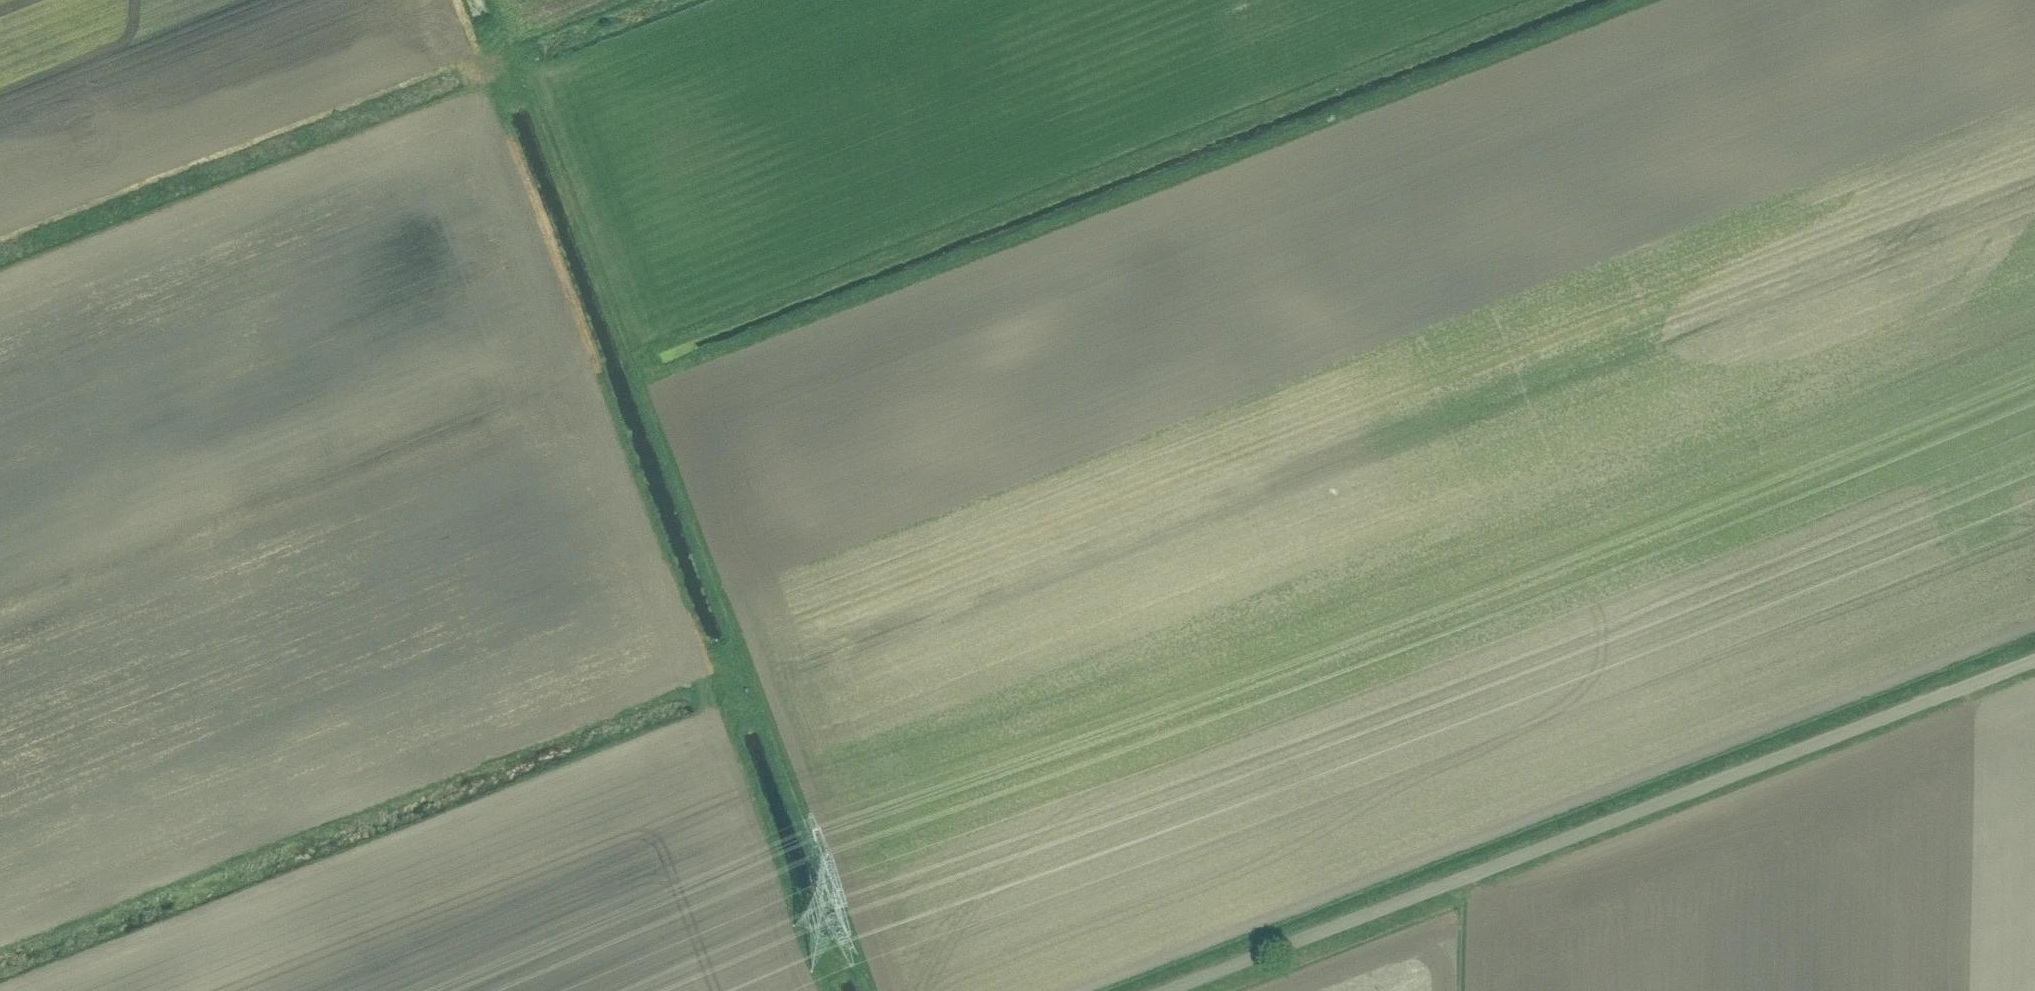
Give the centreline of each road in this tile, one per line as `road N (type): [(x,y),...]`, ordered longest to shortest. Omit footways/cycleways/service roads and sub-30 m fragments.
road 1 (unclassified): [(1172,990),(2034,660)]

